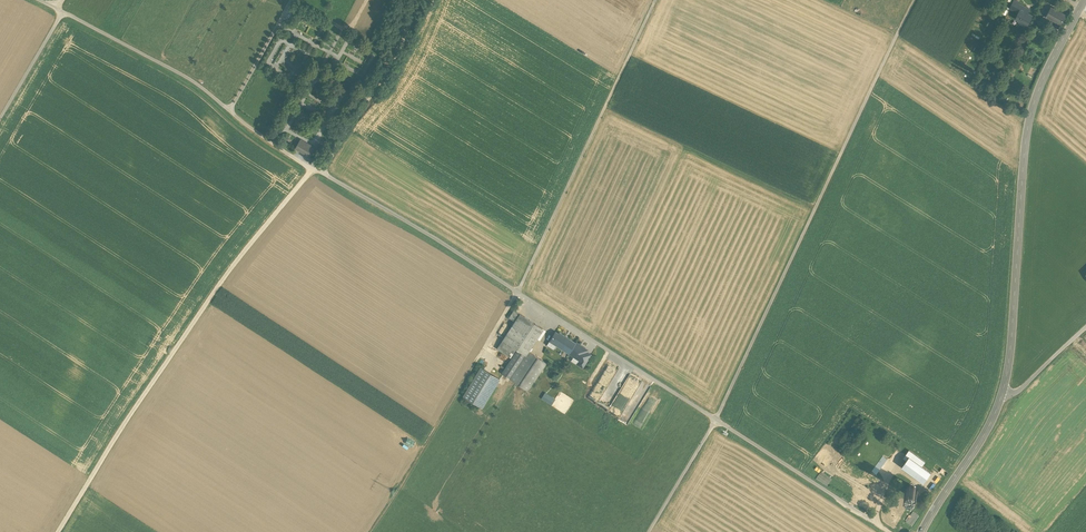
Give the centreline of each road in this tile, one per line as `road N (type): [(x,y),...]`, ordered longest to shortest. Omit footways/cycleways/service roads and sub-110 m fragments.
road 1 (secondary): [(923,531),(1001,397),(1027,133),(1038,91),(1084,0)]
road 2 (track): [(719,423),(915,0)]
road 3 (track): [(58,531),(224,279),(311,170),(322,172)]
road 4 (track): [(518,292),(656,0)]
road 5 (track): [(311,170),(194,82),(39,0)]
road 6 (track): [(821,0),(897,36),(1030,122)]
road 7 (track): [(518,292),(719,423)]
road 8 (track): [(814,209),(604,109)]
road 9 (track): [(322,172),(518,292)]
road 10 (track): [(890,531),(719,423)]
road 11 (track): [(374,531),(478,359)]
road 12 (track): [(230,110),(292,0)]
road 13 (track): [(719,423),(654,531)]
road 14 (track): [(63,12),(0,118)]

